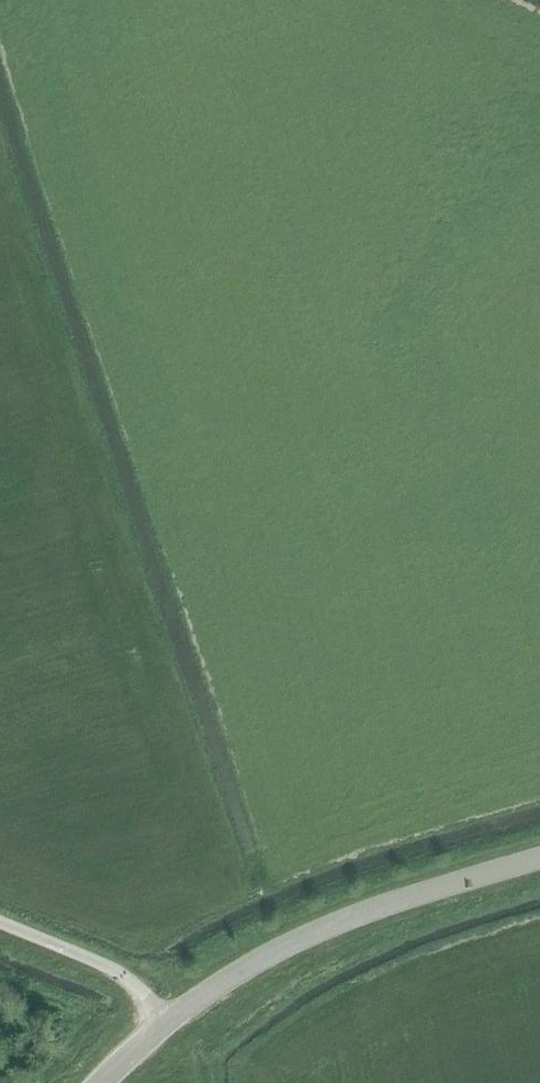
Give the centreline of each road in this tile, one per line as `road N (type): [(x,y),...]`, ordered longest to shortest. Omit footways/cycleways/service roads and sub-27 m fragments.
road 1 (tertiary): [(166,1020),(237,972),(319,932),(539,858)]
road 2 (unclassified): [(166,1020),(126,975),(0,923)]

